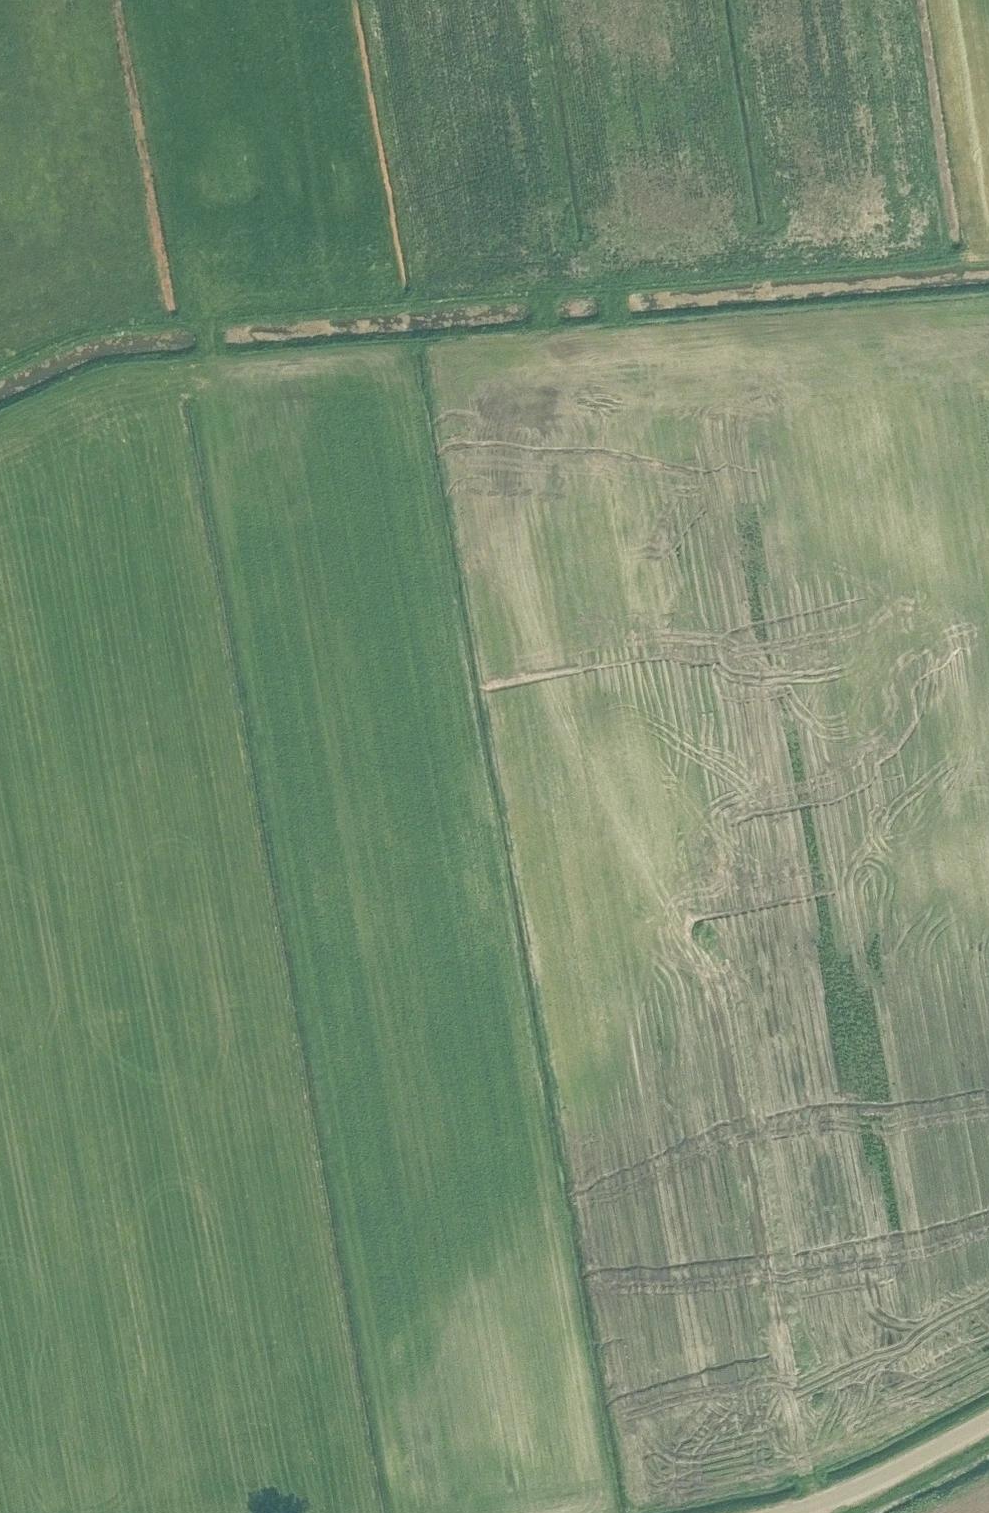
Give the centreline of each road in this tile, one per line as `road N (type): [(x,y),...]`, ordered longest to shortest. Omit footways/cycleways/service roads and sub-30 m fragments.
road 1 (unclassified): [(776,1512),(864,1480),(988,1413)]

